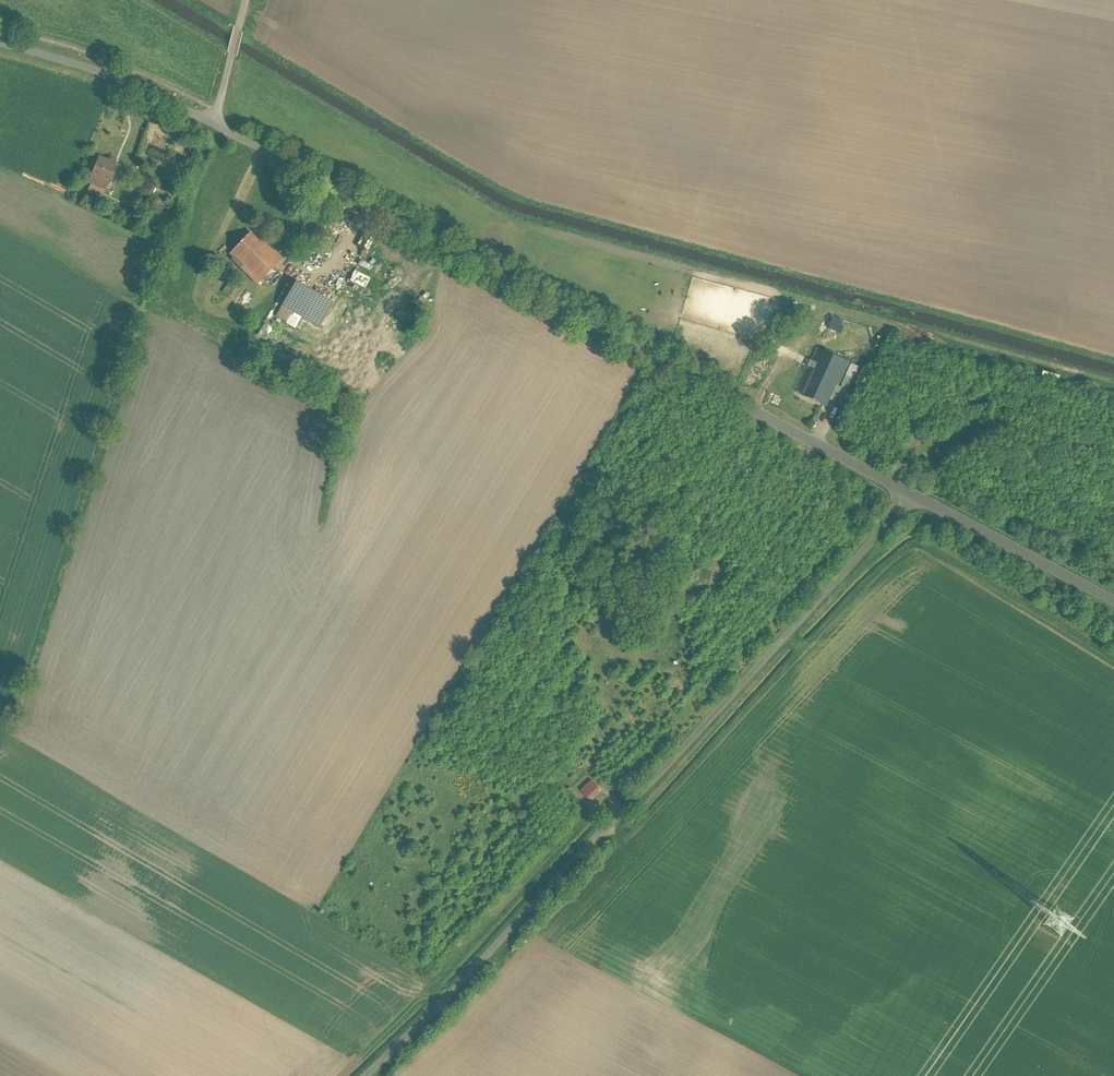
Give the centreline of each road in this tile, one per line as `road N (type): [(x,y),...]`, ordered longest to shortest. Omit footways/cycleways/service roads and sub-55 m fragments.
road 1 (unclassified): [(911,498),(516,925),(363,1075)]
road 2 (unclassified): [(911,498),(215,124)]
road 3 (unclassified): [(215,124),(99,72),(0,42)]
road 4 (unclassified): [(1113,603),(911,498)]
road 5 (residential): [(246,0),(215,124)]

